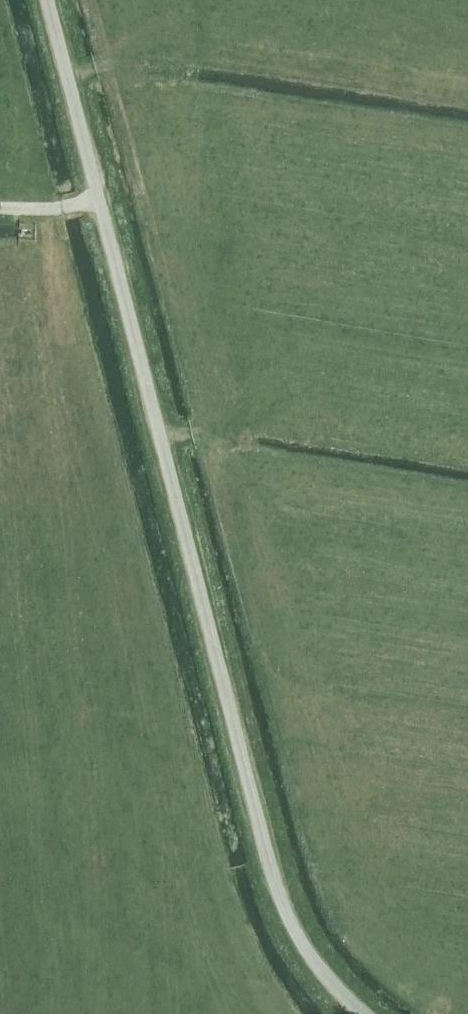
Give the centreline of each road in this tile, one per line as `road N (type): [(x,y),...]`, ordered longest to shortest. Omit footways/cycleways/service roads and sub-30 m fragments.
road 1 (unclassified): [(364,1013),(303,943),(271,870),(46,0)]

